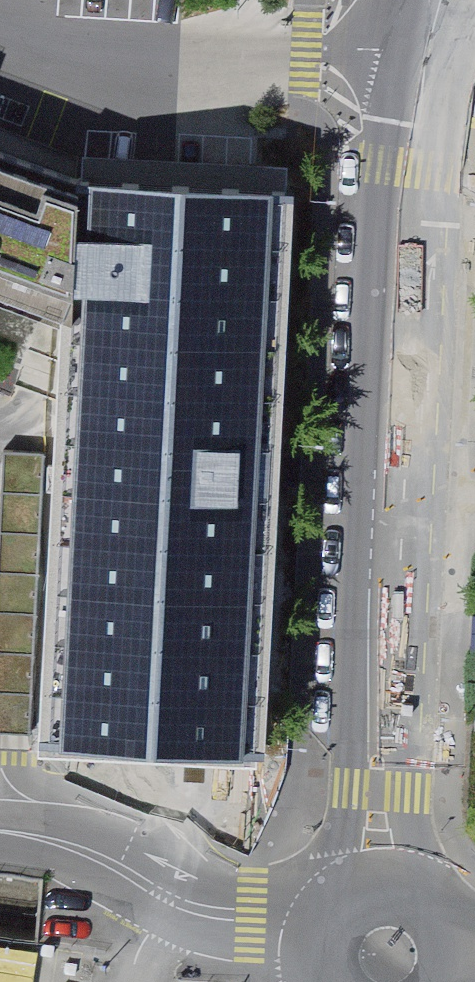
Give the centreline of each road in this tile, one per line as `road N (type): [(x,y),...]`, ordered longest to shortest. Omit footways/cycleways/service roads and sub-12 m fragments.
road 1 (secondary): [(425,61),(406,171),(384,790),(388,887)]
road 2 (residential): [(0,45),(28,55),(425,61)]
road 3 (secondary): [(388,887),(367,889),(333,912),(317,953),(323,981)]

